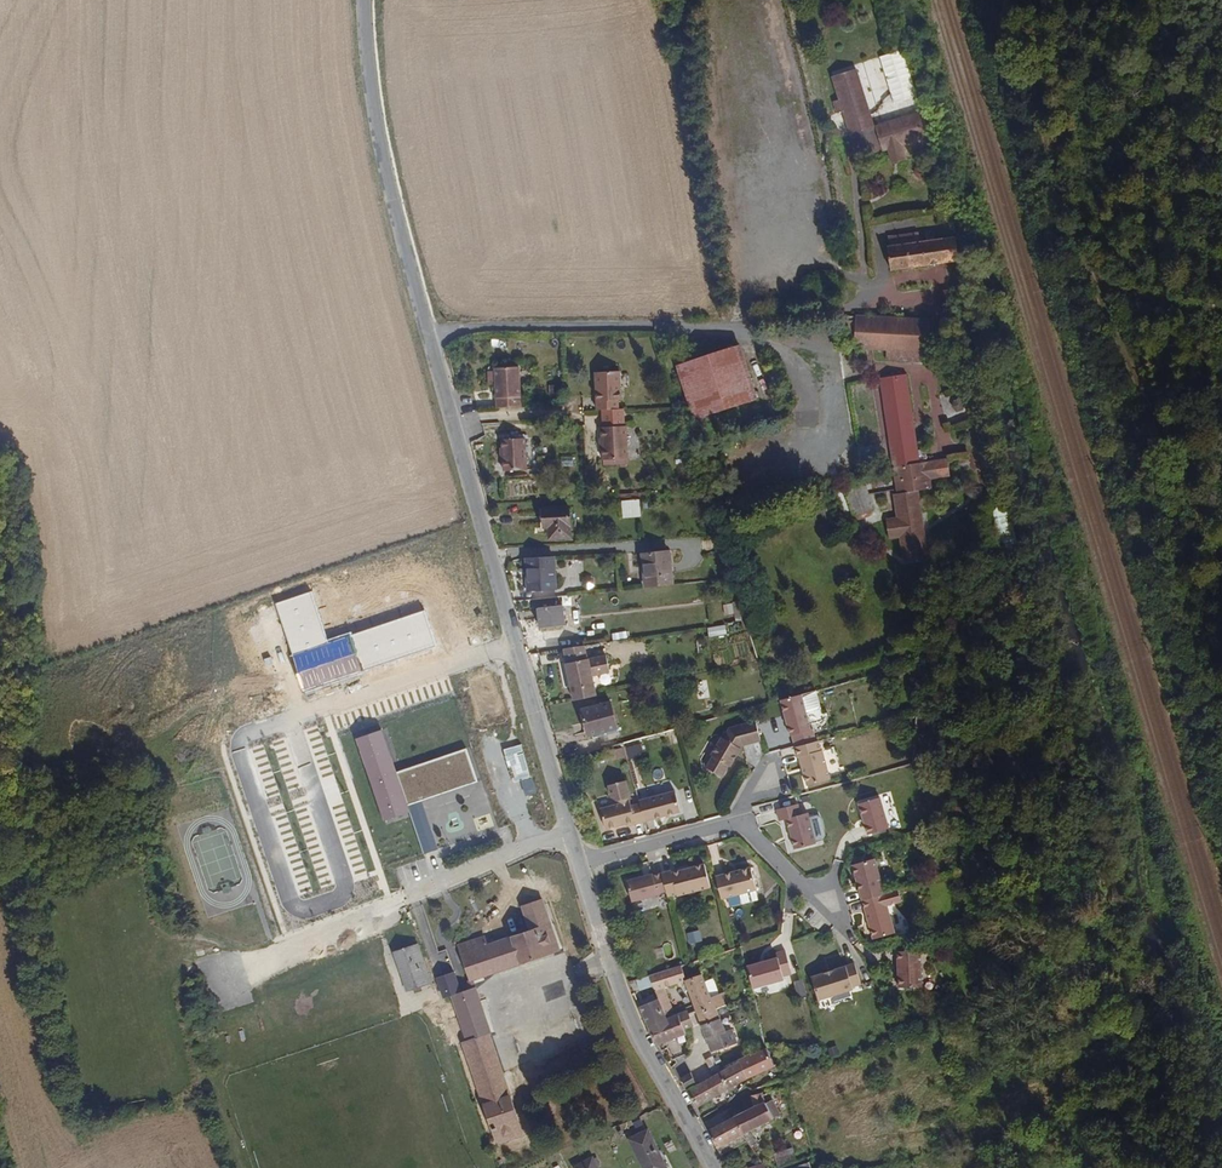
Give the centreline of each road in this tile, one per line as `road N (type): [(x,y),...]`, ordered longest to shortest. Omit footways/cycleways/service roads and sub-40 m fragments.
road 1 (unclassified): [(579,860),(394,202),(364,0)]
road 2 (unclassified): [(715,1167),(635,1026),(579,860)]
road 3 (residential): [(579,860),(738,822)]
road 4 (residential): [(738,822),(829,908)]

